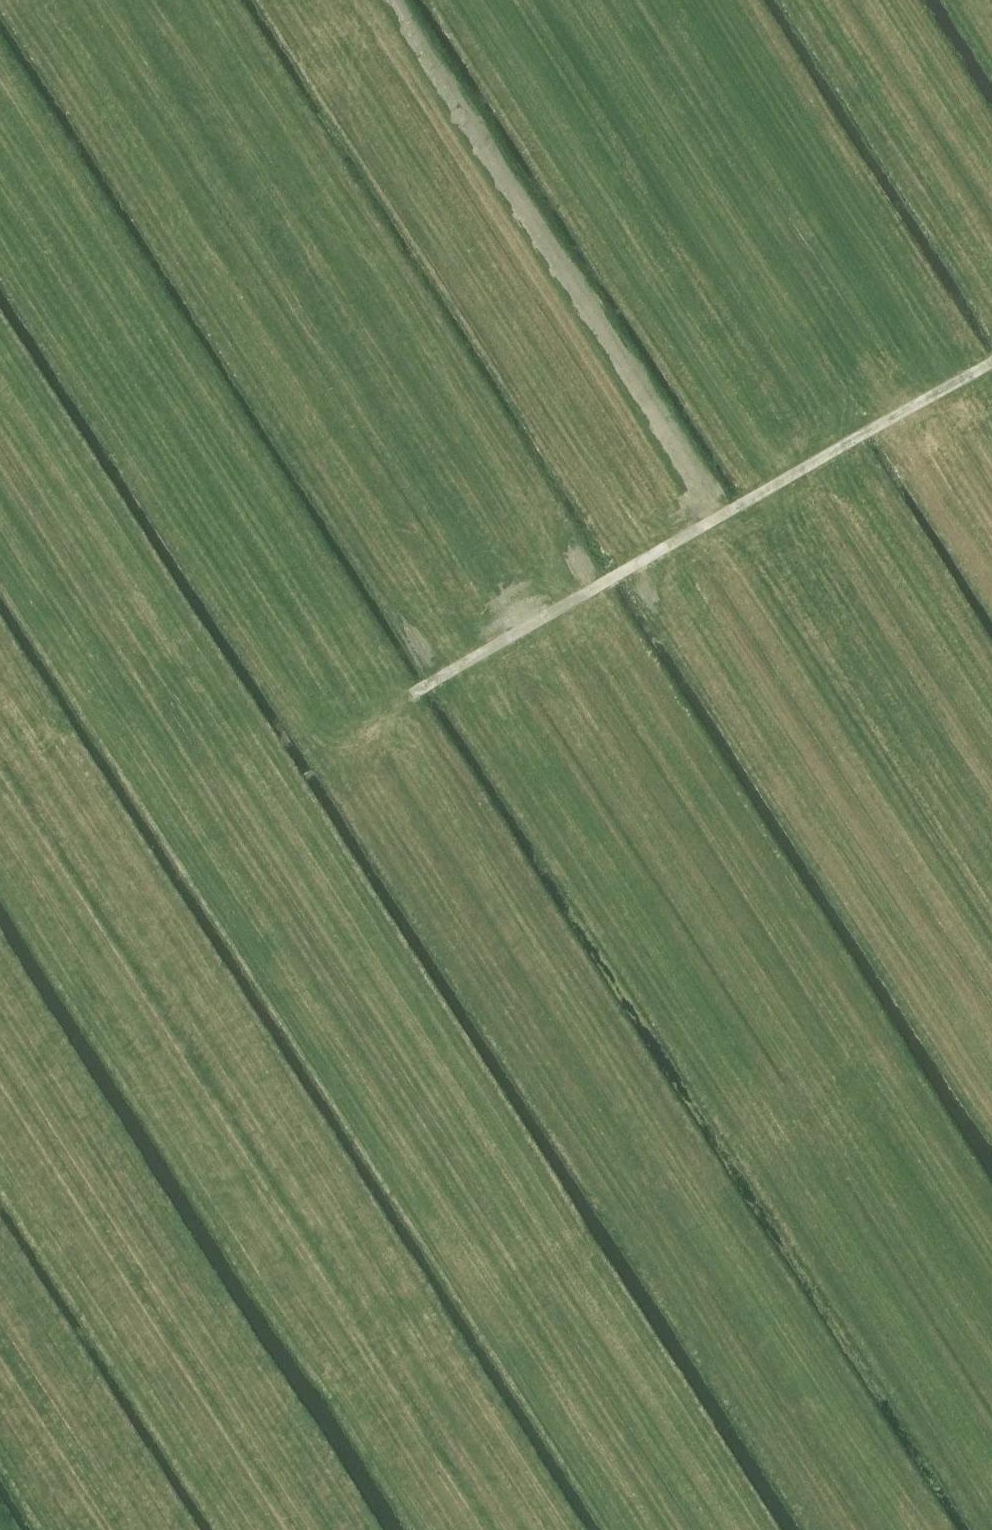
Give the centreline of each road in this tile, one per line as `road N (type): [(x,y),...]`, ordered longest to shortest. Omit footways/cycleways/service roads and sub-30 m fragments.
road 1 (track): [(991,367),(416,693)]

